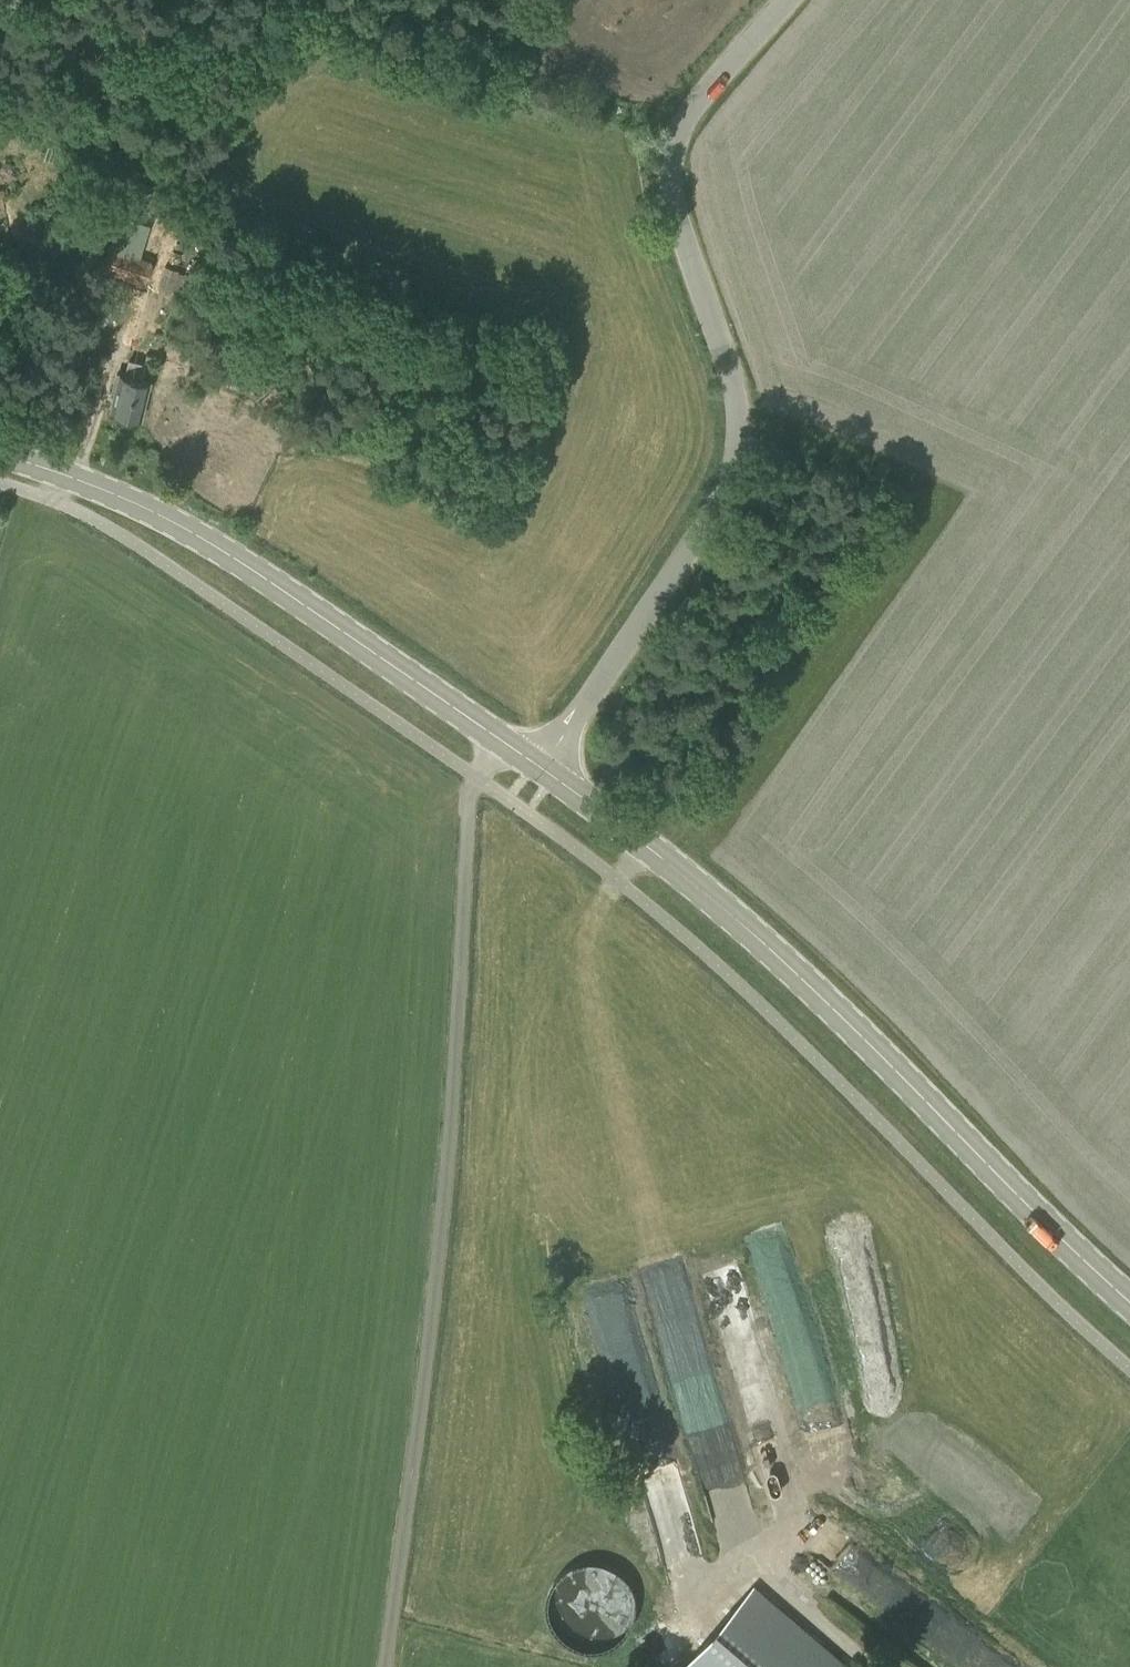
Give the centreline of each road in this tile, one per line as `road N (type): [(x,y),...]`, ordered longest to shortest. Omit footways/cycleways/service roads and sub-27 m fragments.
road 1 (unclassified): [(541,766),(728,481),(739,434),(735,390),(675,229),(667,150),(697,95),(780,0)]
road 2 (secondary): [(1129,1303),(771,948),(541,766)]
road 3 (secondary): [(541,766),(237,558),(68,476),(0,455)]

